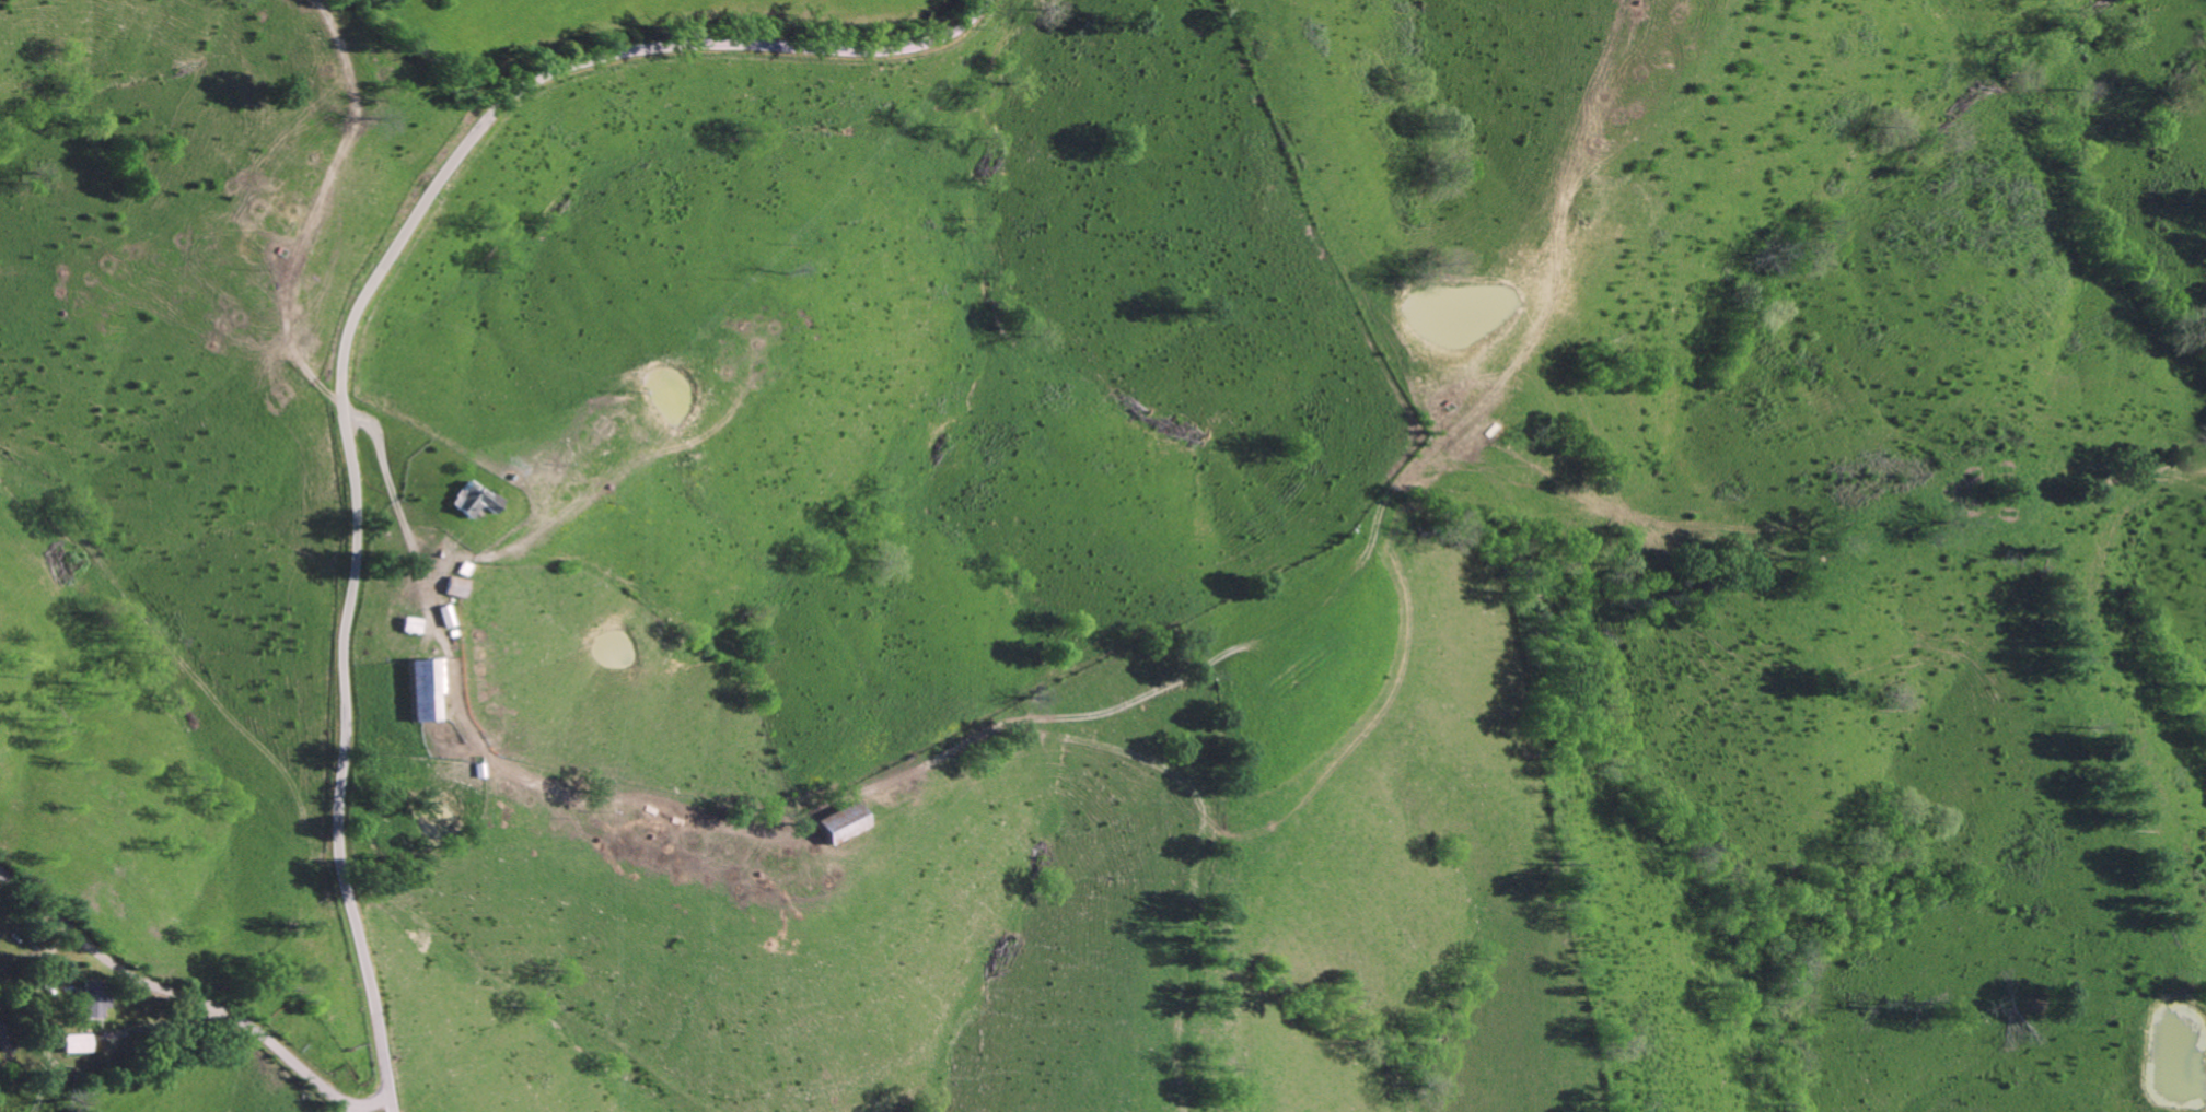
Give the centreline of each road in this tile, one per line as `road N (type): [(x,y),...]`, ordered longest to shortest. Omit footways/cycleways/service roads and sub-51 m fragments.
road 1 (secondary): [(985,0),(933,38),(874,52),(686,47),(589,59),(536,81),(498,107),(426,194),(355,314),(344,371),(361,525),(346,635),(337,835),(394,1111)]
road 2 (residential): [(351,1111),(256,1033),(115,972),(0,874)]

